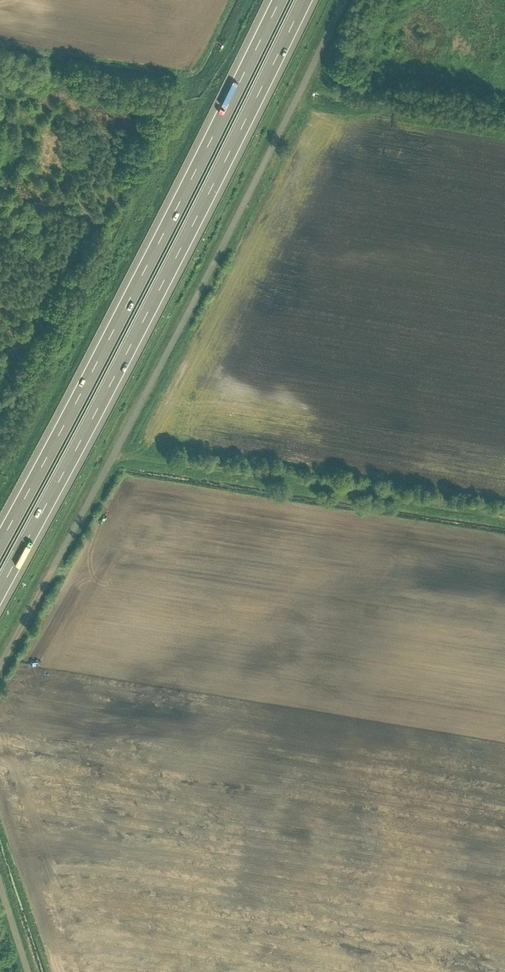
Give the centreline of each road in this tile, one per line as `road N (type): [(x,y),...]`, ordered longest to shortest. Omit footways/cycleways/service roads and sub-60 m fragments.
road 1 (unclassified): [(342,0),(0,661)]
road 2 (motorway): [(0,586),(302,0)]
road 3 (motorway): [(279,0),(0,541)]
road 4 (track): [(504,516),(109,454)]

